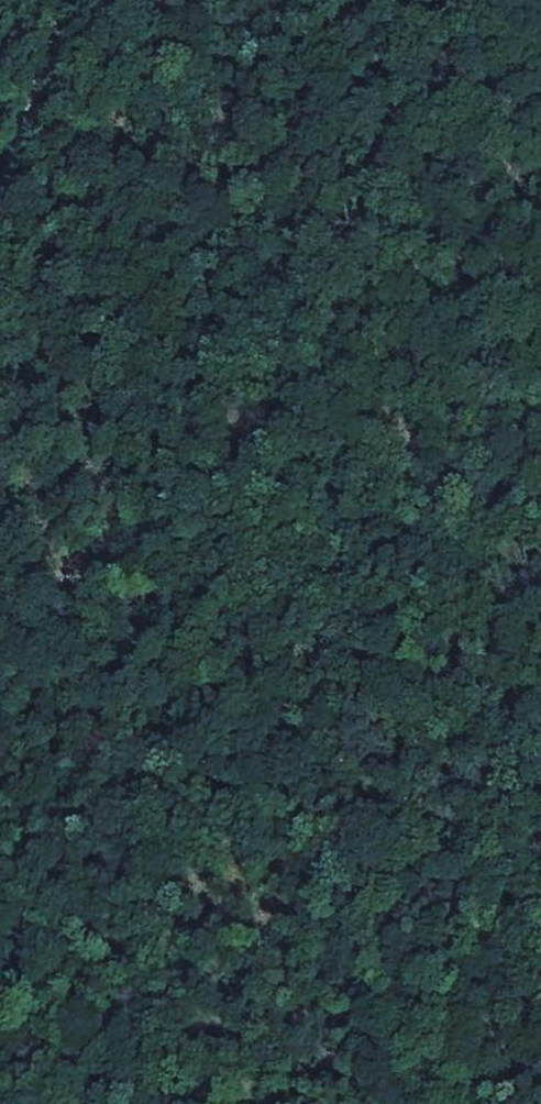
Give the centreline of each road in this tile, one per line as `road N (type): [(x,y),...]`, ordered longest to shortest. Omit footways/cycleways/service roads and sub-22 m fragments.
road 1 (track): [(0,191),(75,0)]
road 2 (track): [(540,930),(487,1058)]

